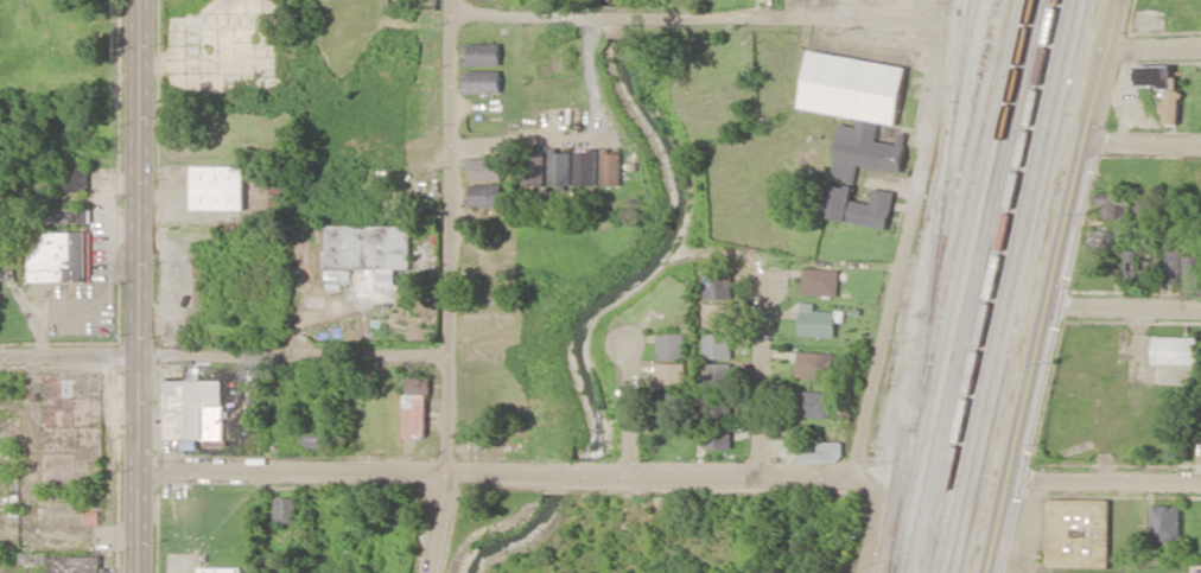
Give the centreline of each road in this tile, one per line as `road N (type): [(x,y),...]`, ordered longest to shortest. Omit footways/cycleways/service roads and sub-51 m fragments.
road 1 (residential): [(862,471),(136,466)]
road 2 (tertiary): [(994,572),(1120,0)]
road 3 (residential): [(861,572),(877,502),(862,471),(949,0)]
road 4 (residential): [(427,572),(446,469),(452,0)]
road 5 (secondary): [(138,572),(140,0)]
road 6 (residential): [(946,21),(452,11)]
road 7 (residential): [(449,351),(0,354)]
road 8 (residential): [(758,471),(762,280)]
road 9 (residential): [(1015,479),(1200,482)]
road 10 (residential): [(450,142),(606,136)]
road 11 (residential): [(1200,306),(1053,304)]
road 12 (residential): [(629,470),(630,340)]

